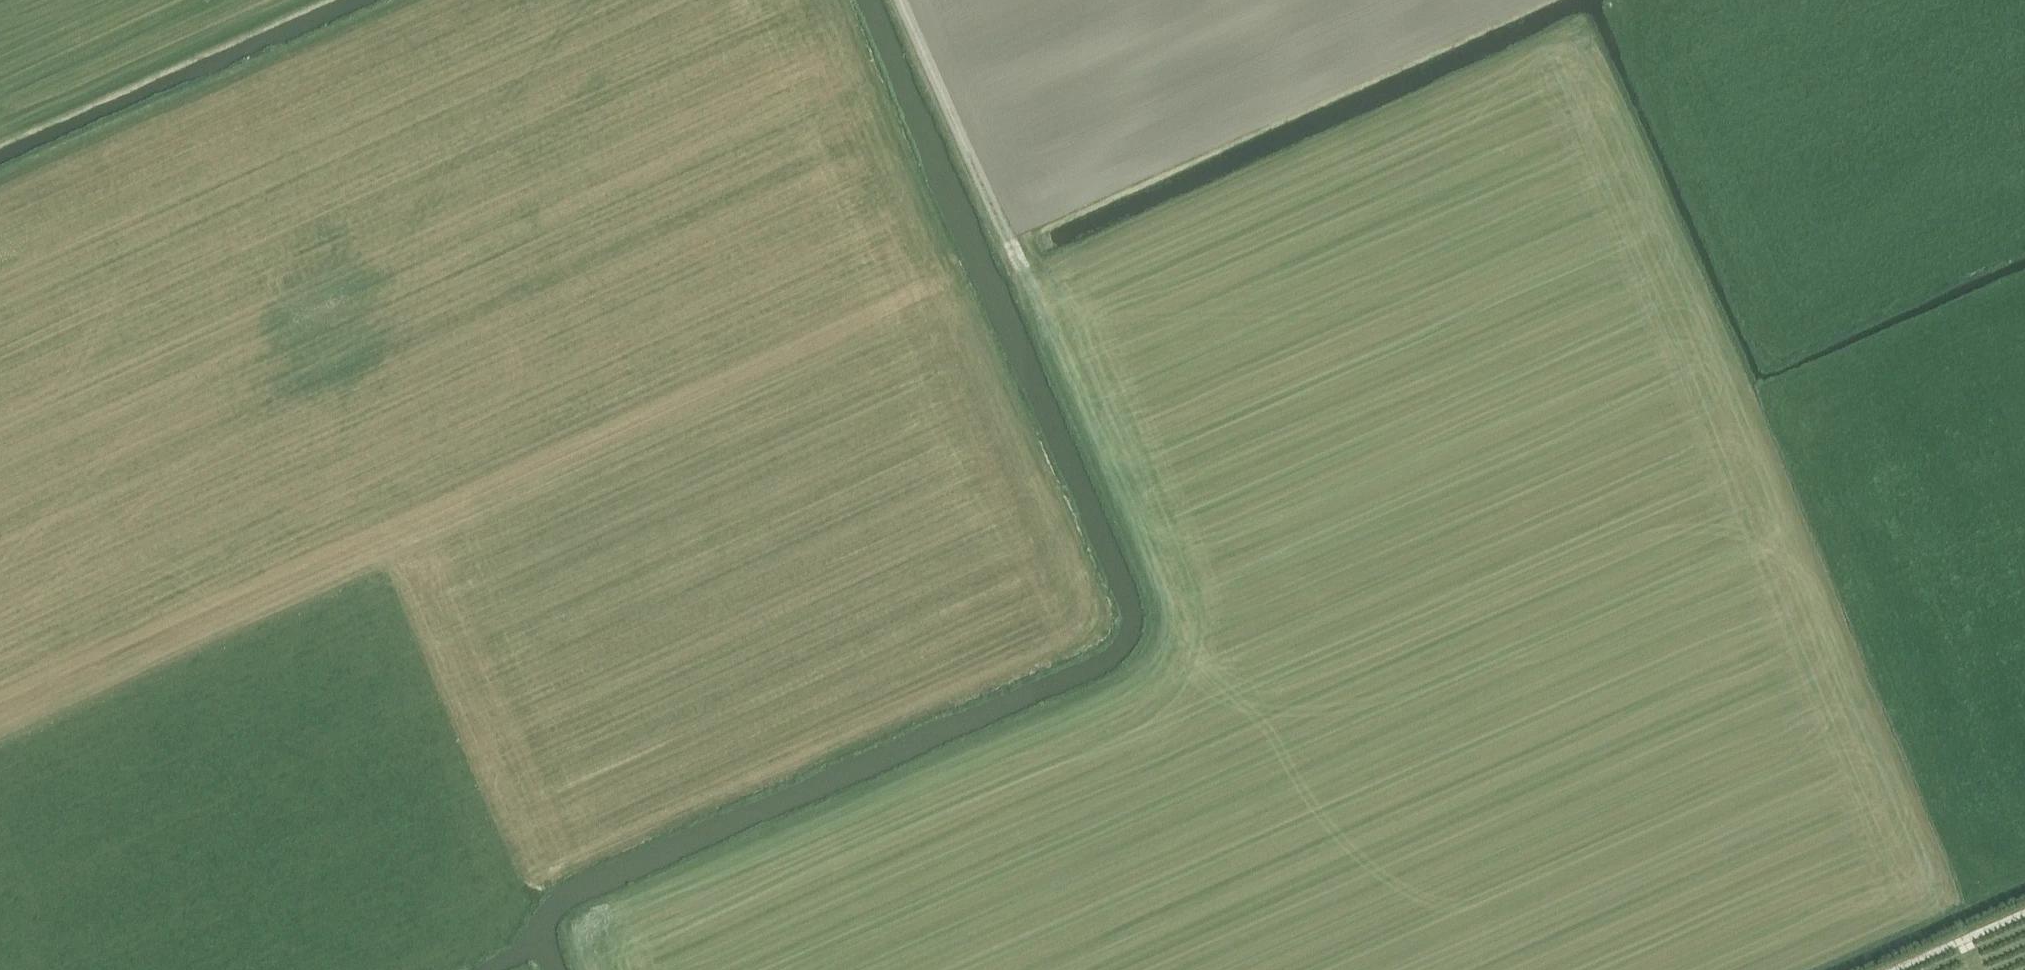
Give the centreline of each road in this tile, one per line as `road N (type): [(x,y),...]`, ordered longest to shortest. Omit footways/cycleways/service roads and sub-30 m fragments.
road 1 (track): [(1044,316),(903,0)]
road 2 (track): [(1896,969),(2024,914)]

